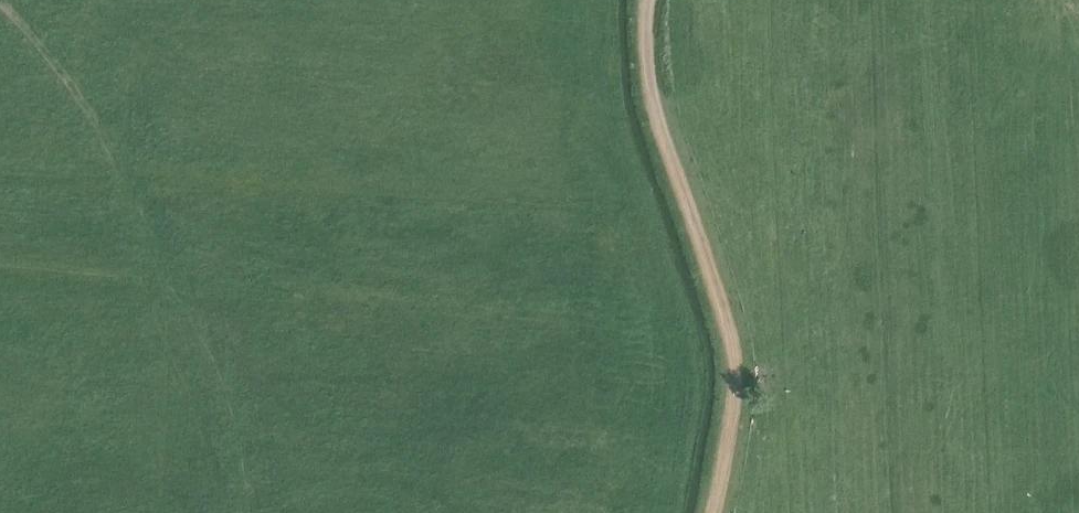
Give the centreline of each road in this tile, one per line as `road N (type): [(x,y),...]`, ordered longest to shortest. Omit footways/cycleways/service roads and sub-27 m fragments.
road 1 (track): [(715,512),(725,487),(737,358),(655,106),(645,40),(656,0)]

